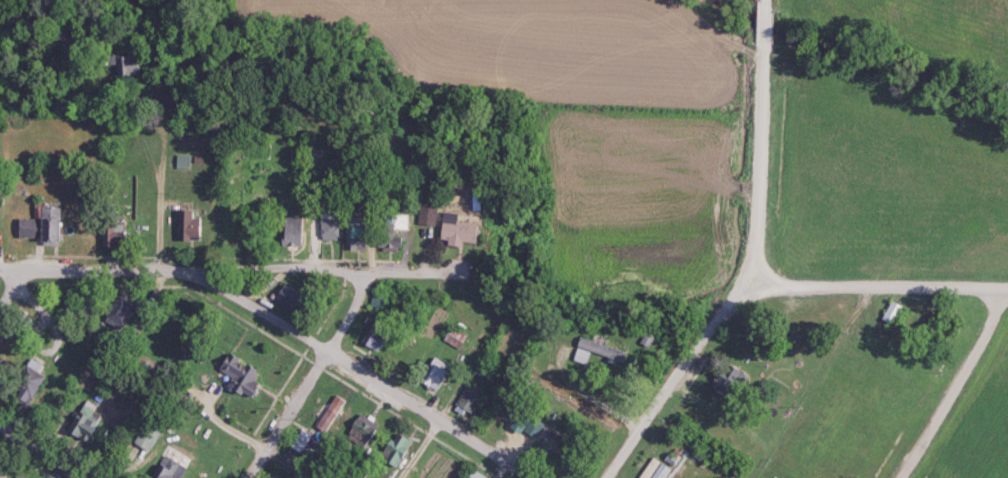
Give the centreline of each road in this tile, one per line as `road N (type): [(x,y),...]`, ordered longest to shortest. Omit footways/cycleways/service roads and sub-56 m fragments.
road 1 (residential): [(0,263),(163,266),(221,257),(458,276)]
road 2 (residential): [(529,477),(251,302),(163,266)]
road 3 (residential): [(753,281),(768,0)]
road 4 (residential): [(1007,287),(753,281)]
road 5 (residential): [(604,477),(753,281)]
road 6 (residential): [(901,477),(1007,289)]
road 7 (residential): [(245,477),(352,302)]
road 8 (residential): [(163,266),(168,124)]

